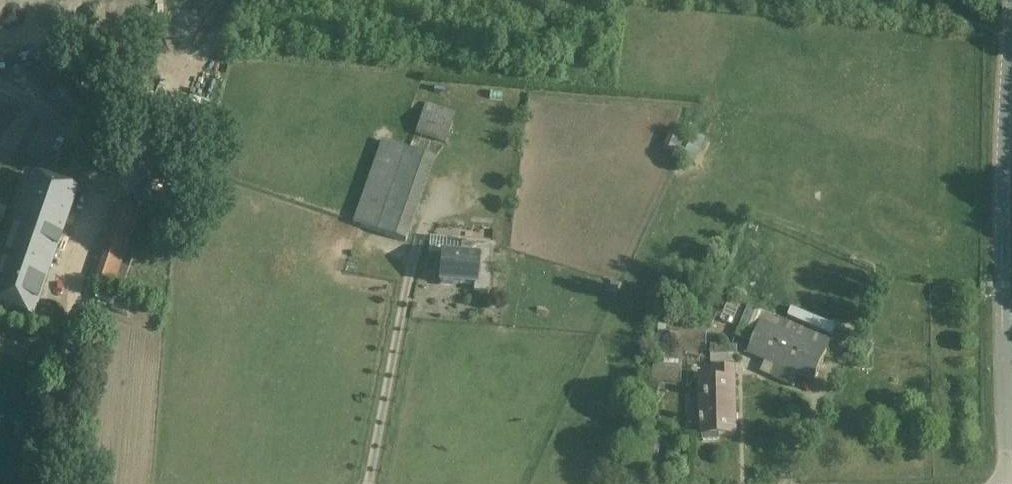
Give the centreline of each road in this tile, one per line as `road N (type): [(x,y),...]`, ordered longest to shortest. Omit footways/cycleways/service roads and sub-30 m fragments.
road 1 (unclassified): [(1008,483),(1003,133),(1011,8)]

